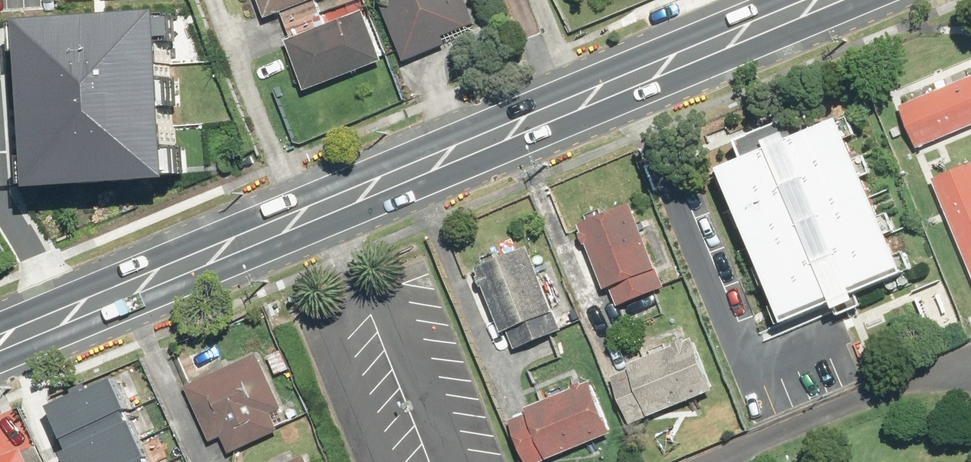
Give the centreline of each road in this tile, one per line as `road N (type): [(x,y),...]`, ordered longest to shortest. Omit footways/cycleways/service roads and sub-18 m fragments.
road 1 (secondary): [(879,0),(0,366)]
road 2 (secondary): [(0,321),(778,0)]

